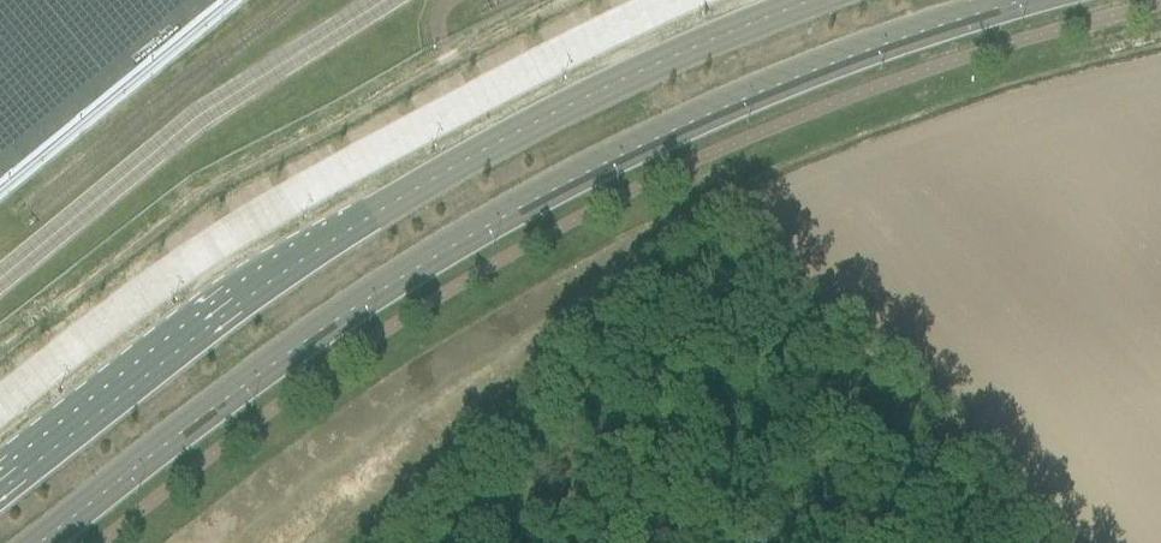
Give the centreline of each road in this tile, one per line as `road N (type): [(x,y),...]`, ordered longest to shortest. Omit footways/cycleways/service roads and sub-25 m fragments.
road 1 (secondary): [(40,542),(285,356),(497,220),(741,102),(1027,0)]
road 2 (secondary): [(813,0),(605,88),(381,210),(229,312),(0,490)]

